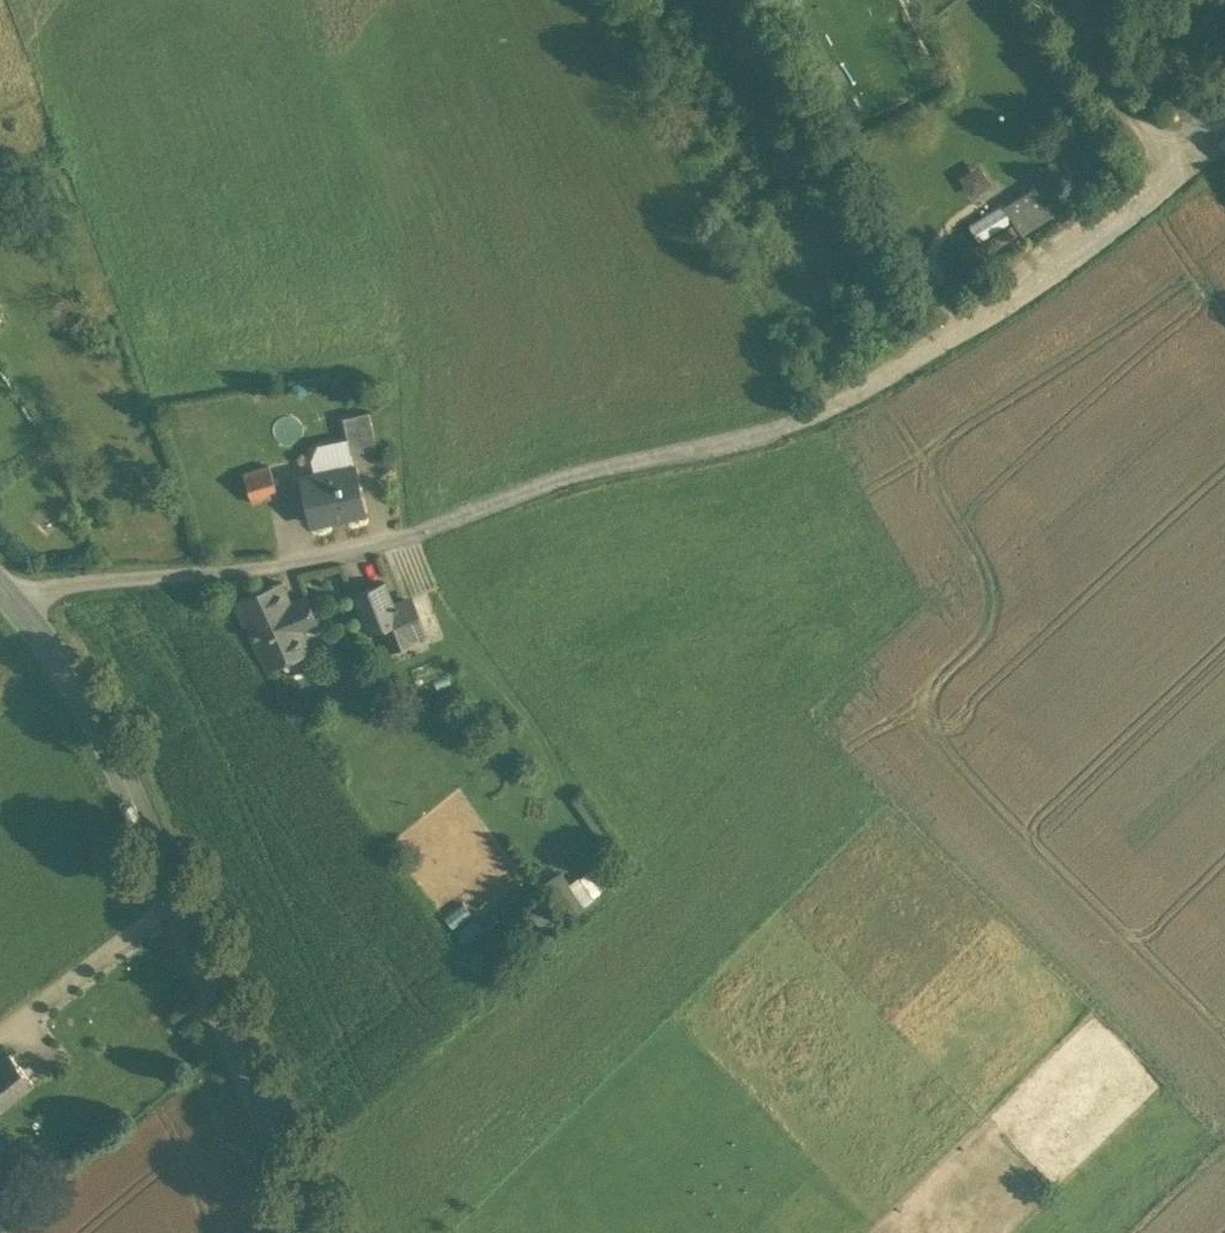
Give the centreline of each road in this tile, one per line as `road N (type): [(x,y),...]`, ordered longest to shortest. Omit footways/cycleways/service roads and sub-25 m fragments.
road 1 (unclassified): [(1169,175),(1132,212),(969,332),(827,410),(355,548),(17,587)]
road 2 (secondary): [(326,1232),(82,684),(17,587)]
road 3 (unclassified): [(1087,0),(1093,50),(1169,175)]

